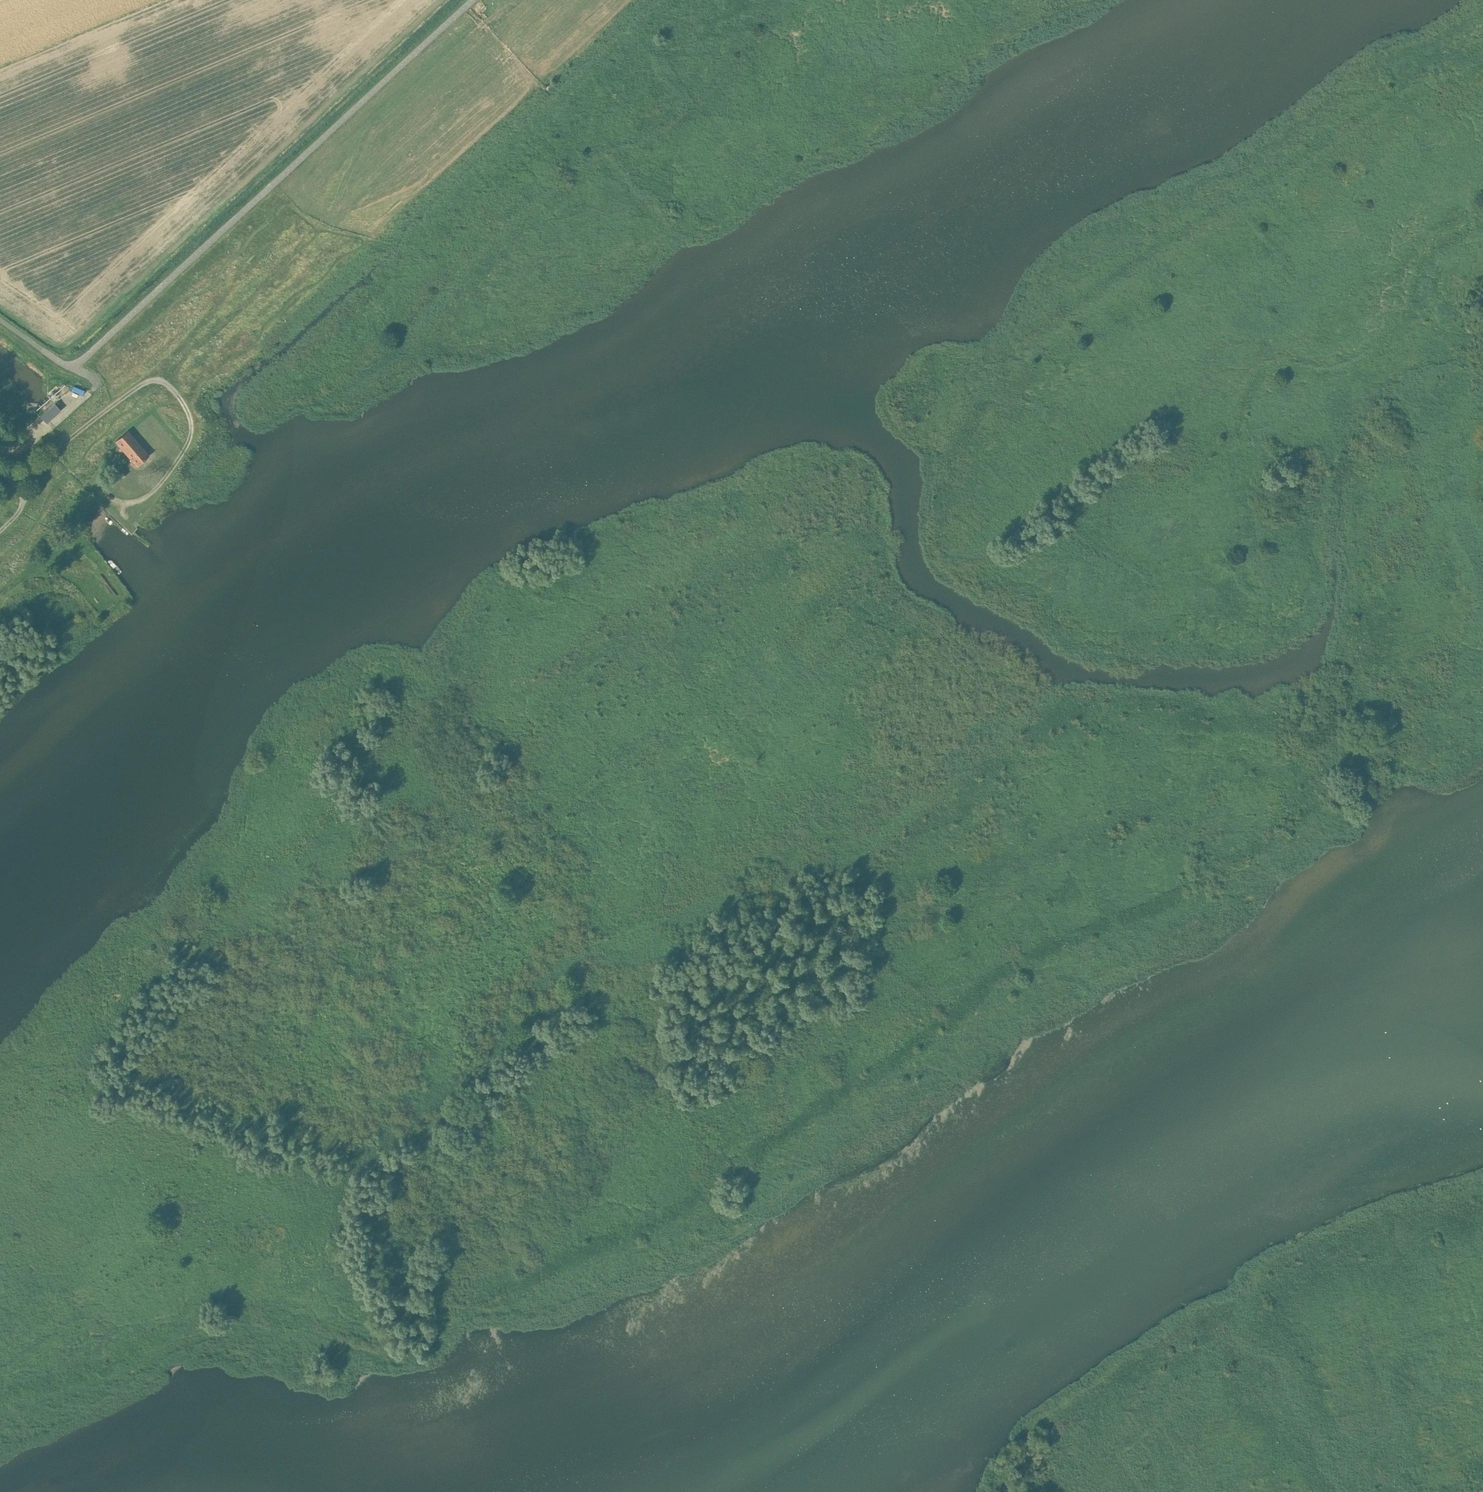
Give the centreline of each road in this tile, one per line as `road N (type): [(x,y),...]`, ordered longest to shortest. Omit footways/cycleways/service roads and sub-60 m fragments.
road 1 (track): [(356,184),(162,382)]

